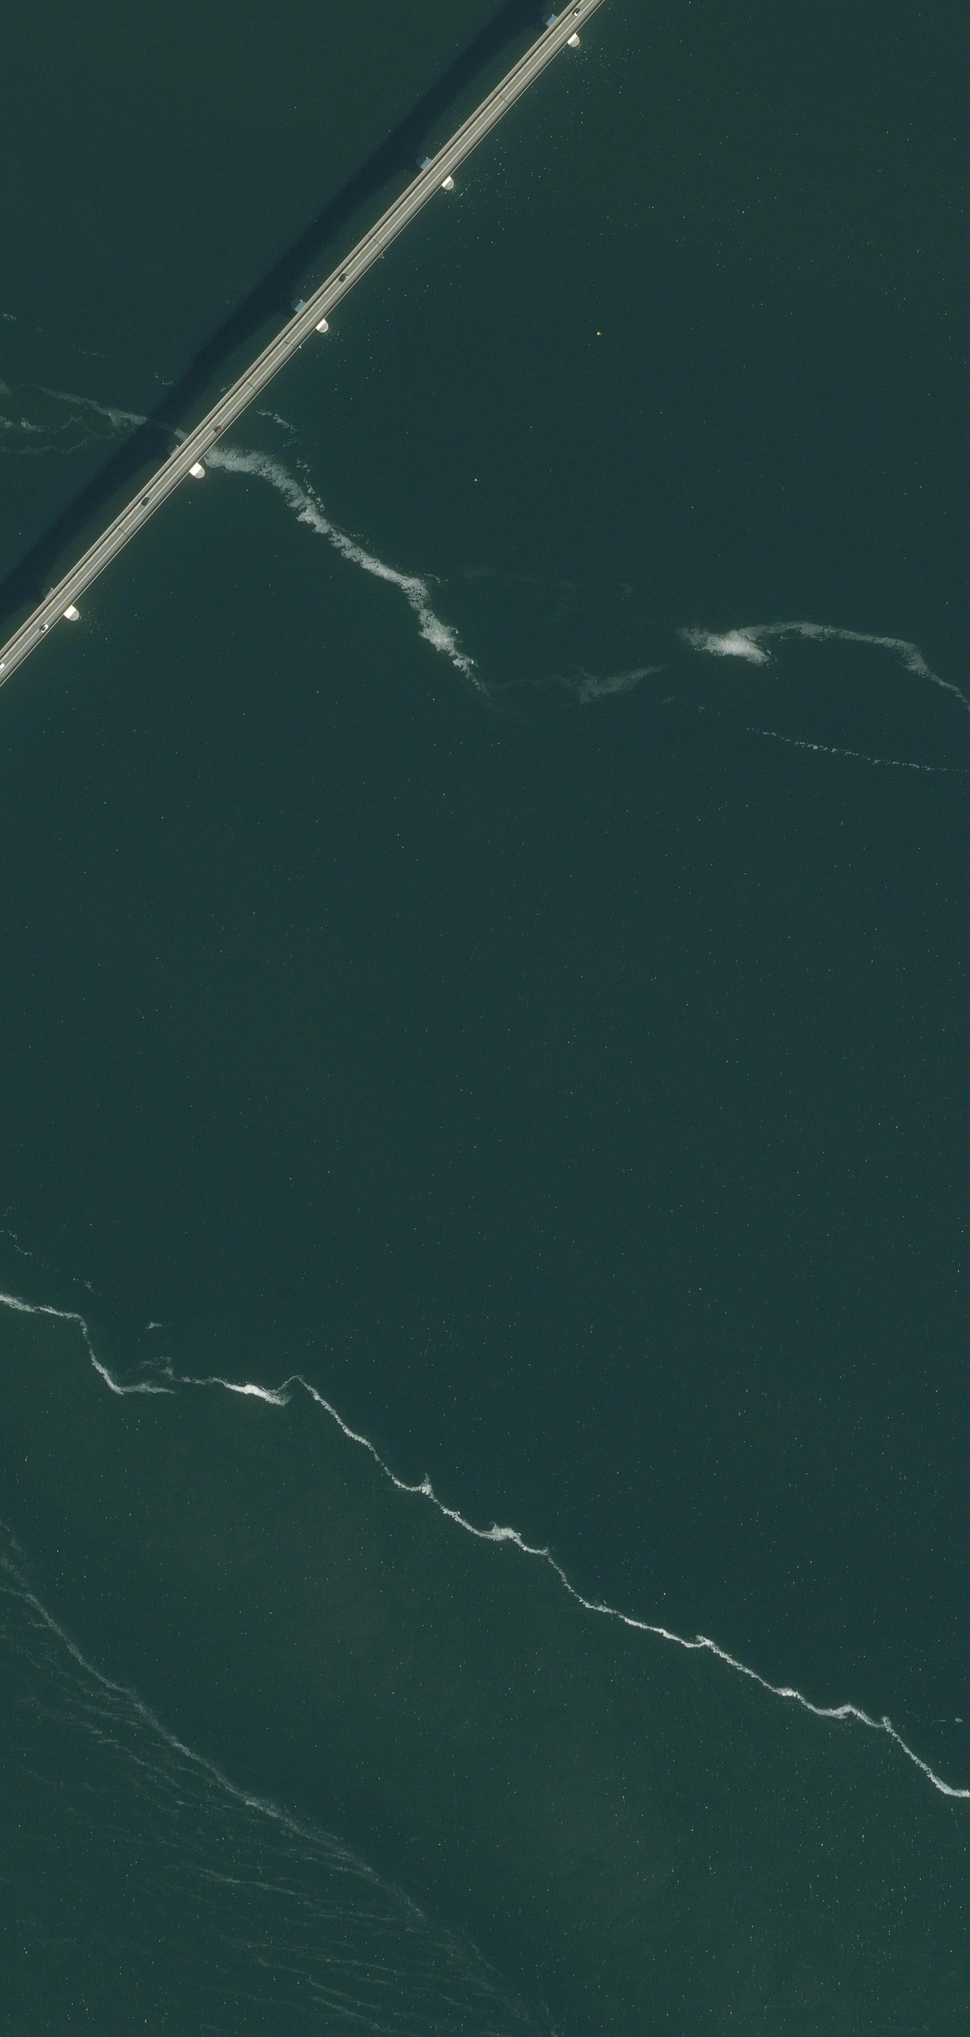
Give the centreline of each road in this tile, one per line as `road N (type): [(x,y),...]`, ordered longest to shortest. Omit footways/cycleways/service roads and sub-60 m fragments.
road 1 (primary): [(0,678),(596,0)]

